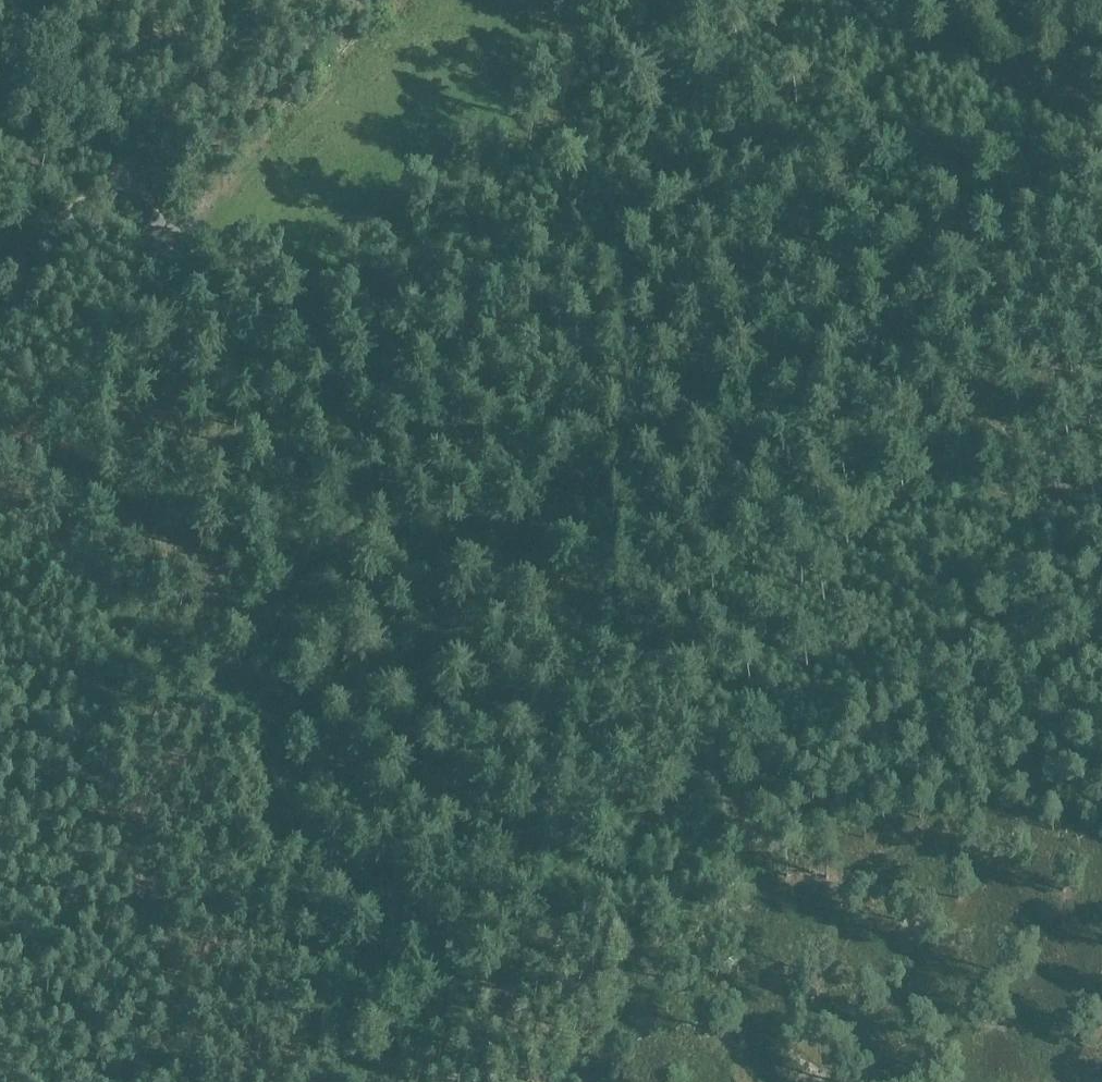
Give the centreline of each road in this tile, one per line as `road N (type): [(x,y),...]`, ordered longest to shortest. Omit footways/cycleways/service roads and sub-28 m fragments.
road 1 (track): [(0,281),(96,187),(119,176),(209,217)]

